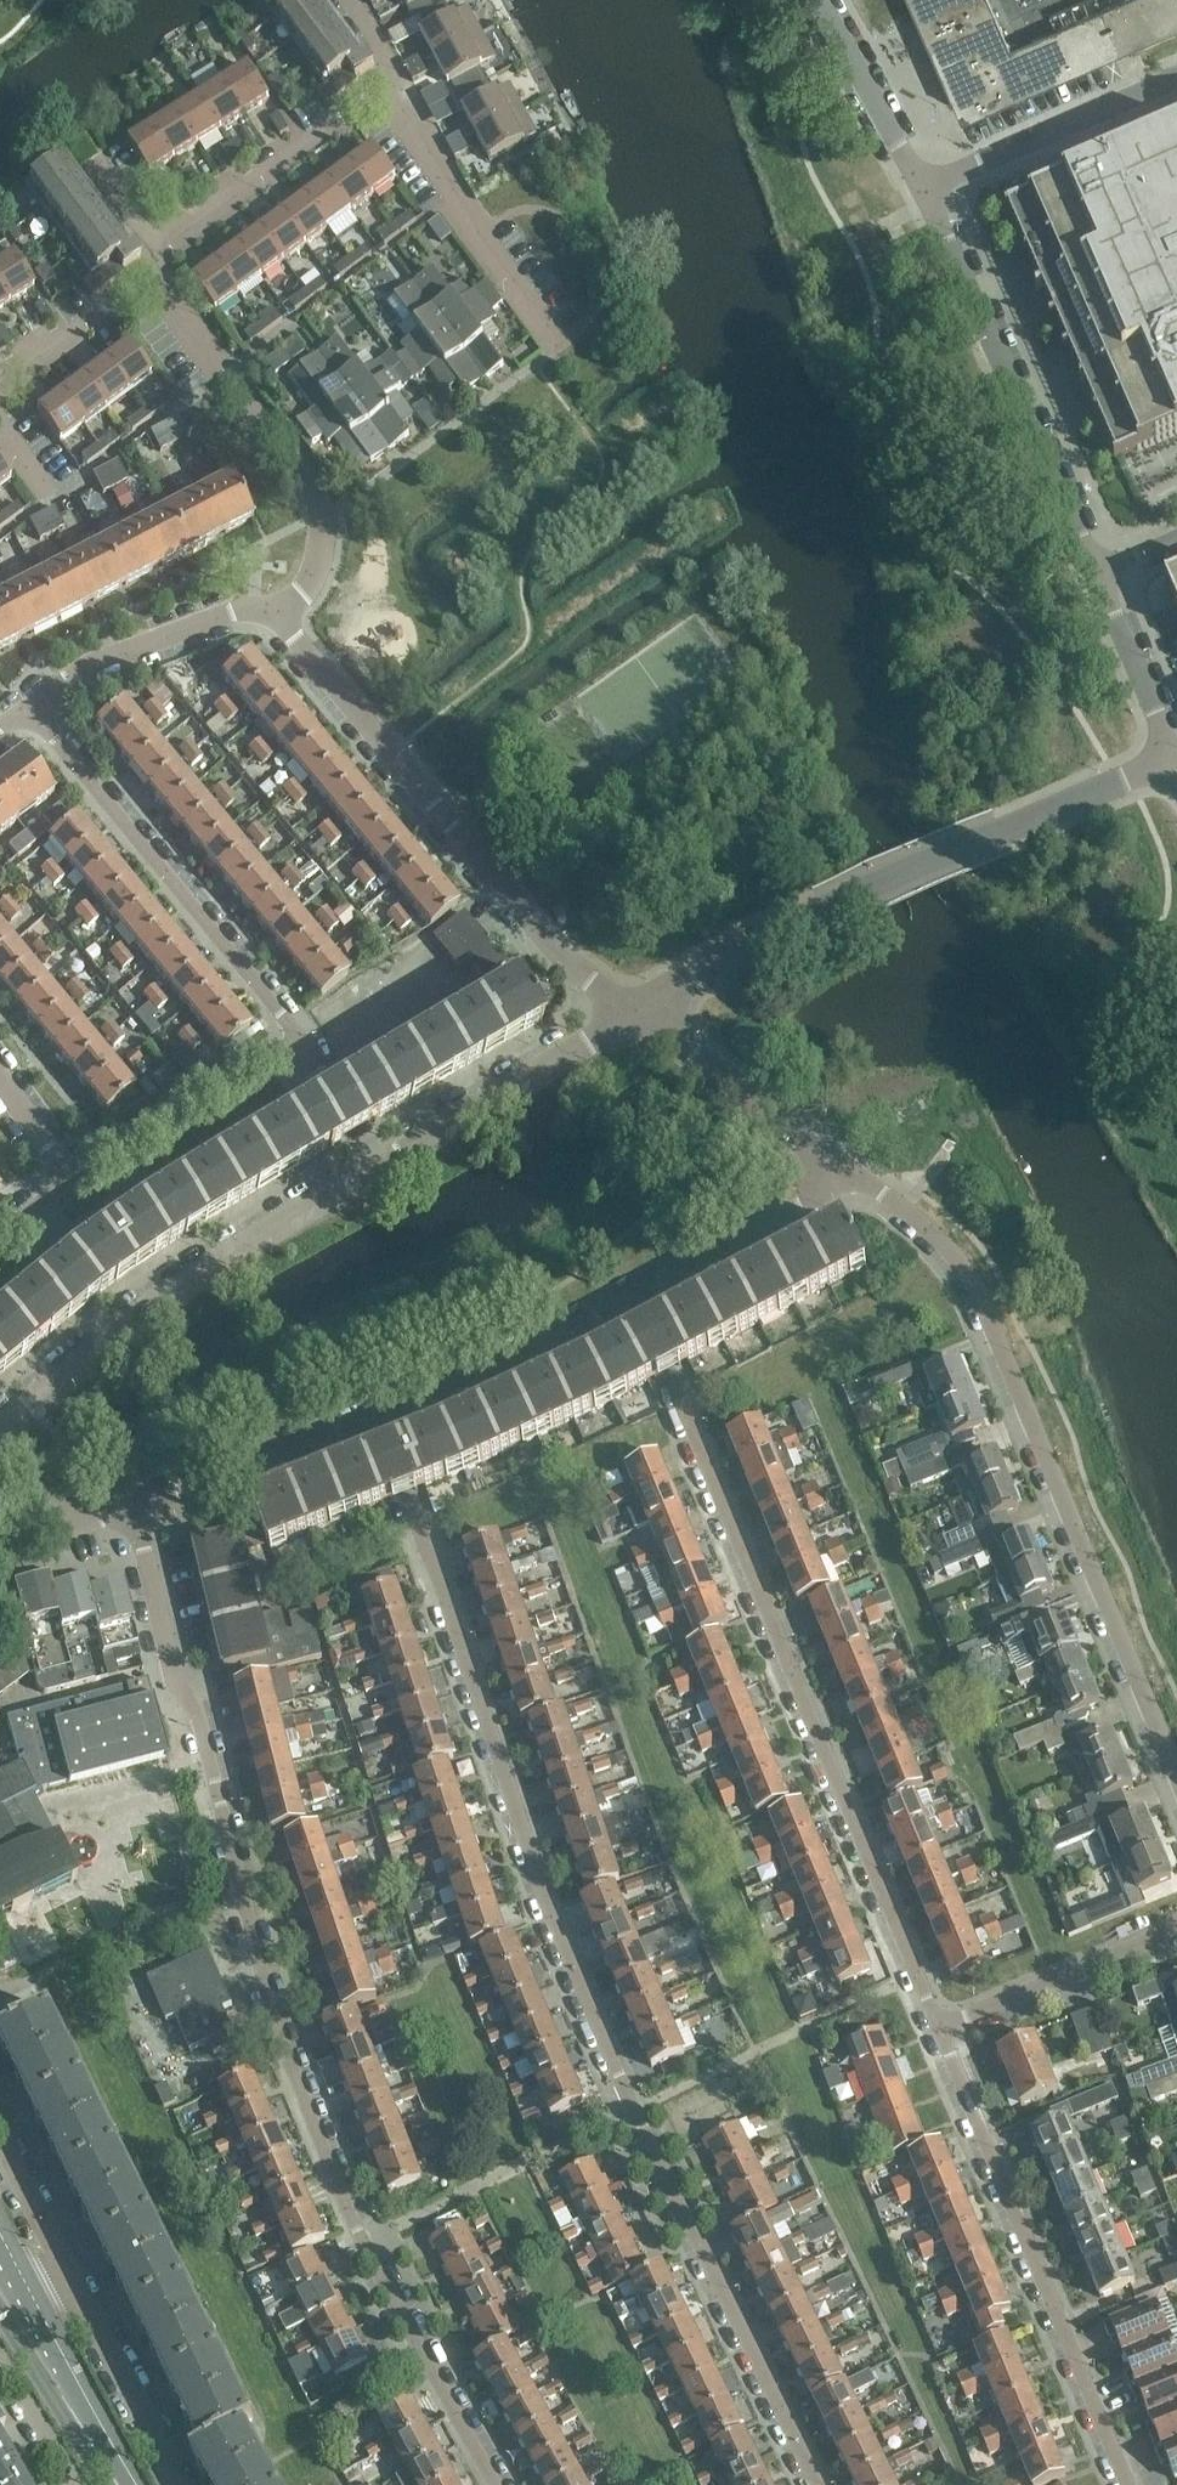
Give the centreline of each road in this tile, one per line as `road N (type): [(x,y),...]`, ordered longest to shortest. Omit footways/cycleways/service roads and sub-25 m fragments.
road 1 (residential): [(375,1414),(555,1920),(814,2484)]
road 2 (residential): [(499,2484),(364,2238),(289,2056),(199,1714),(170,1662),(133,1513)]
road 3 (residential): [(630,1297),(699,1443),(939,2027)]
road 4 (residential): [(1176,1776),(962,1262),(843,1167)]
road 5 (residential): [(633,1019),(823,912),(1174,756)]
road 6 (residential): [(633,1019),(566,967),(491,884),(290,643),(272,608)]
road 7 (residential): [(939,2027),(1130,2484)]
road 8 (residential): [(0,1431),(140,1309),(375,1167)]
road 9 (residential): [(294,1036),(31,707)]
road 10 (residential): [(1089,565),(918,183)]
road 11 (residential): [(375,1167),(633,1019)]
road 12 (residential): [(272,608),(308,585),(325,559),(328,526),(305,471),(224,373)]
road 13 (residential): [(159,248),(393,76)]
road 14 (residential): [(542,319),(455,202),(393,76)]
road 15 (residential): [(630,1297),(375,1414)]
road 16 (residential): [(1176,75),(918,183)]
road 17 (residential): [(272,608),(228,613),(134,647),(31,707)]
road 18 (residential): [(294,1036),(70,1173)]
road 19 (residential): [(375,1414),(133,1513)]
road 20 (residential): [(843,1167),(633,1019)]
road 21 (residential): [(939,2027),(1176,1930)]
road 22 (residential): [(843,1167),(796,1208),(630,1297)]
road 23 (residential): [(182,2484),(73,2288)]
road 24 (residential): [(918,183),(813,0)]
road 25 (residential): [(1174,756),(1089,565)]
road 26 (residential): [(0,379),(160,267)]
road 27 (residential): [(0,2136),(73,2288)]
road 28 (residential): [(133,1513),(68,1518),(53,1511),(0,1446)]
road 29 (residential): [(375,1167),(294,1036)]
road 30 (secondary): [(69,2404),(10,2269)]
road 31 (residential): [(0,2368),(69,2484)]
road 32 (residential): [(224,373),(162,291),(160,267)]

